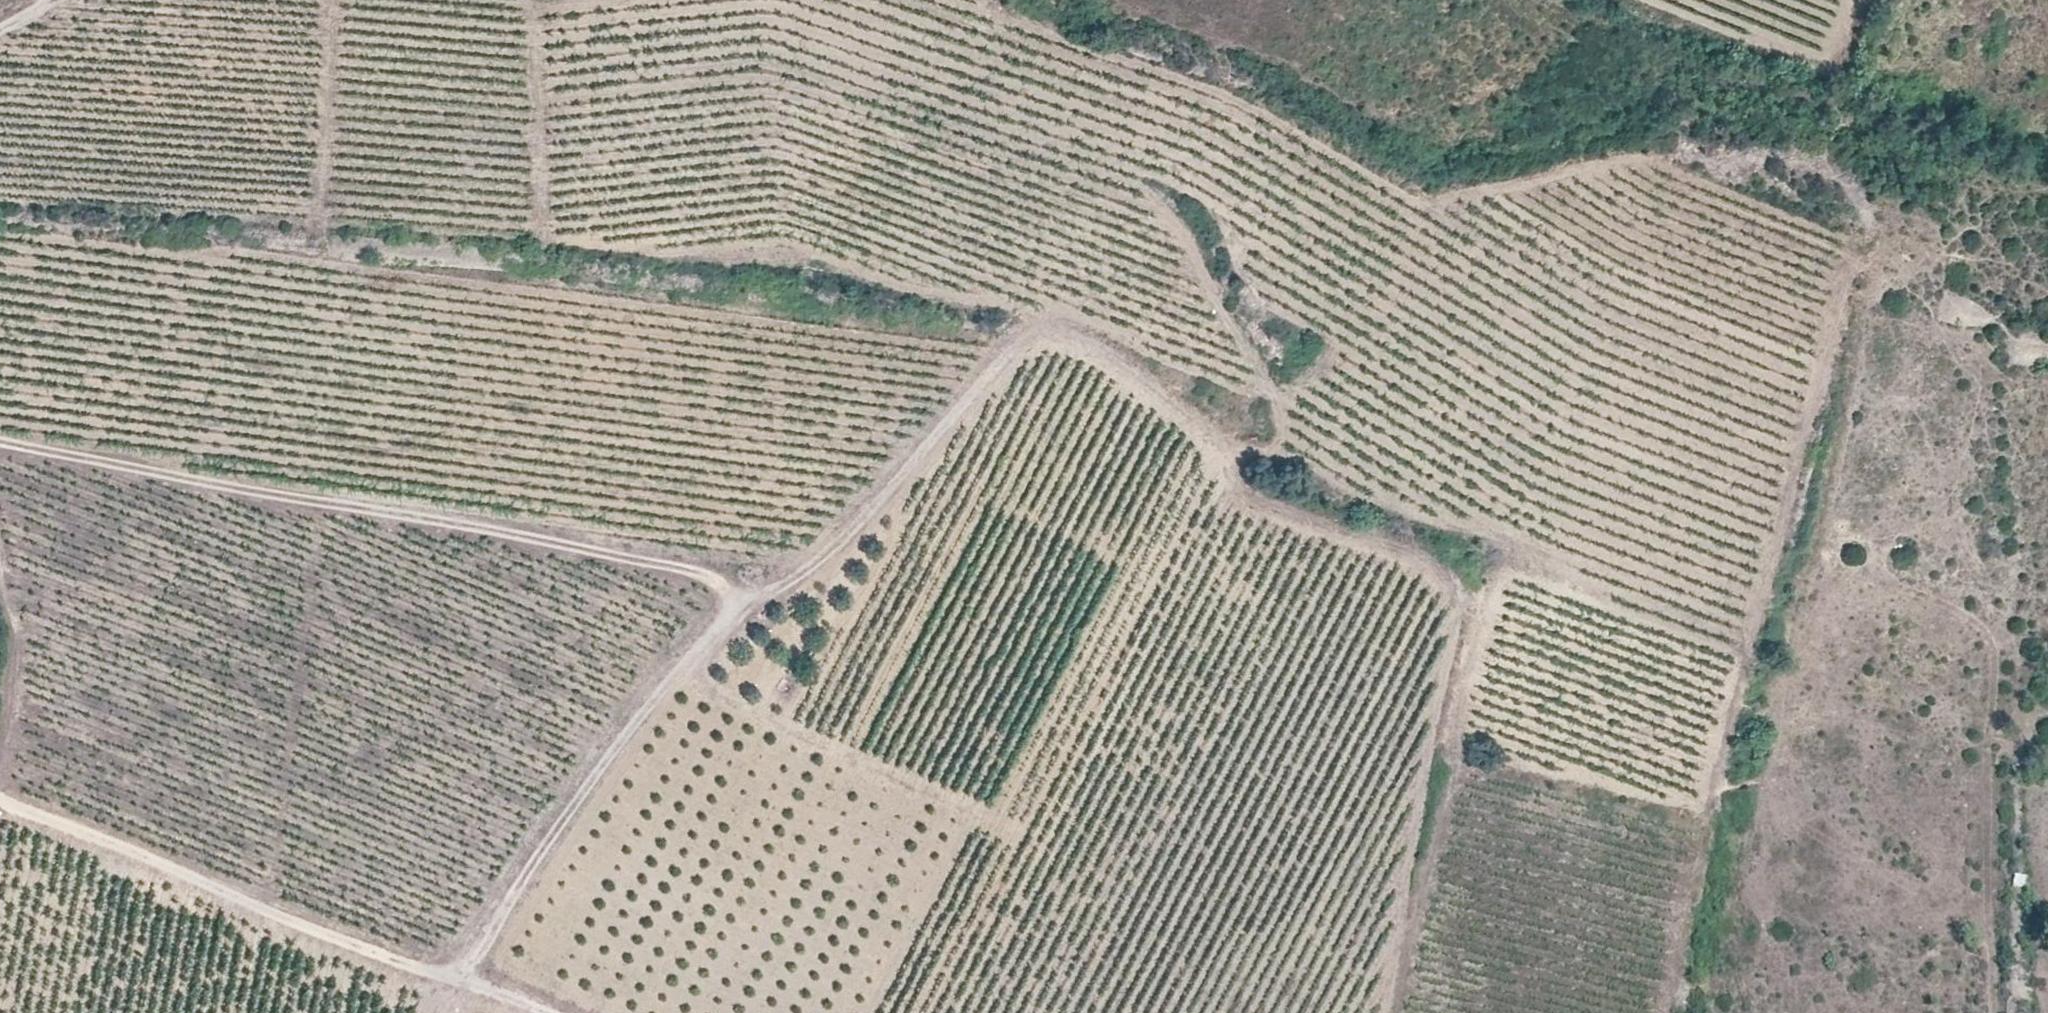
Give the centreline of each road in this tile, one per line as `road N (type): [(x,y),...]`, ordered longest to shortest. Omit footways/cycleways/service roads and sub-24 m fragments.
road 1 (track): [(0,782),(119,848),(461,972),(520,1012)]
road 2 (track): [(1996,1012),(2002,631),(1892,572)]

